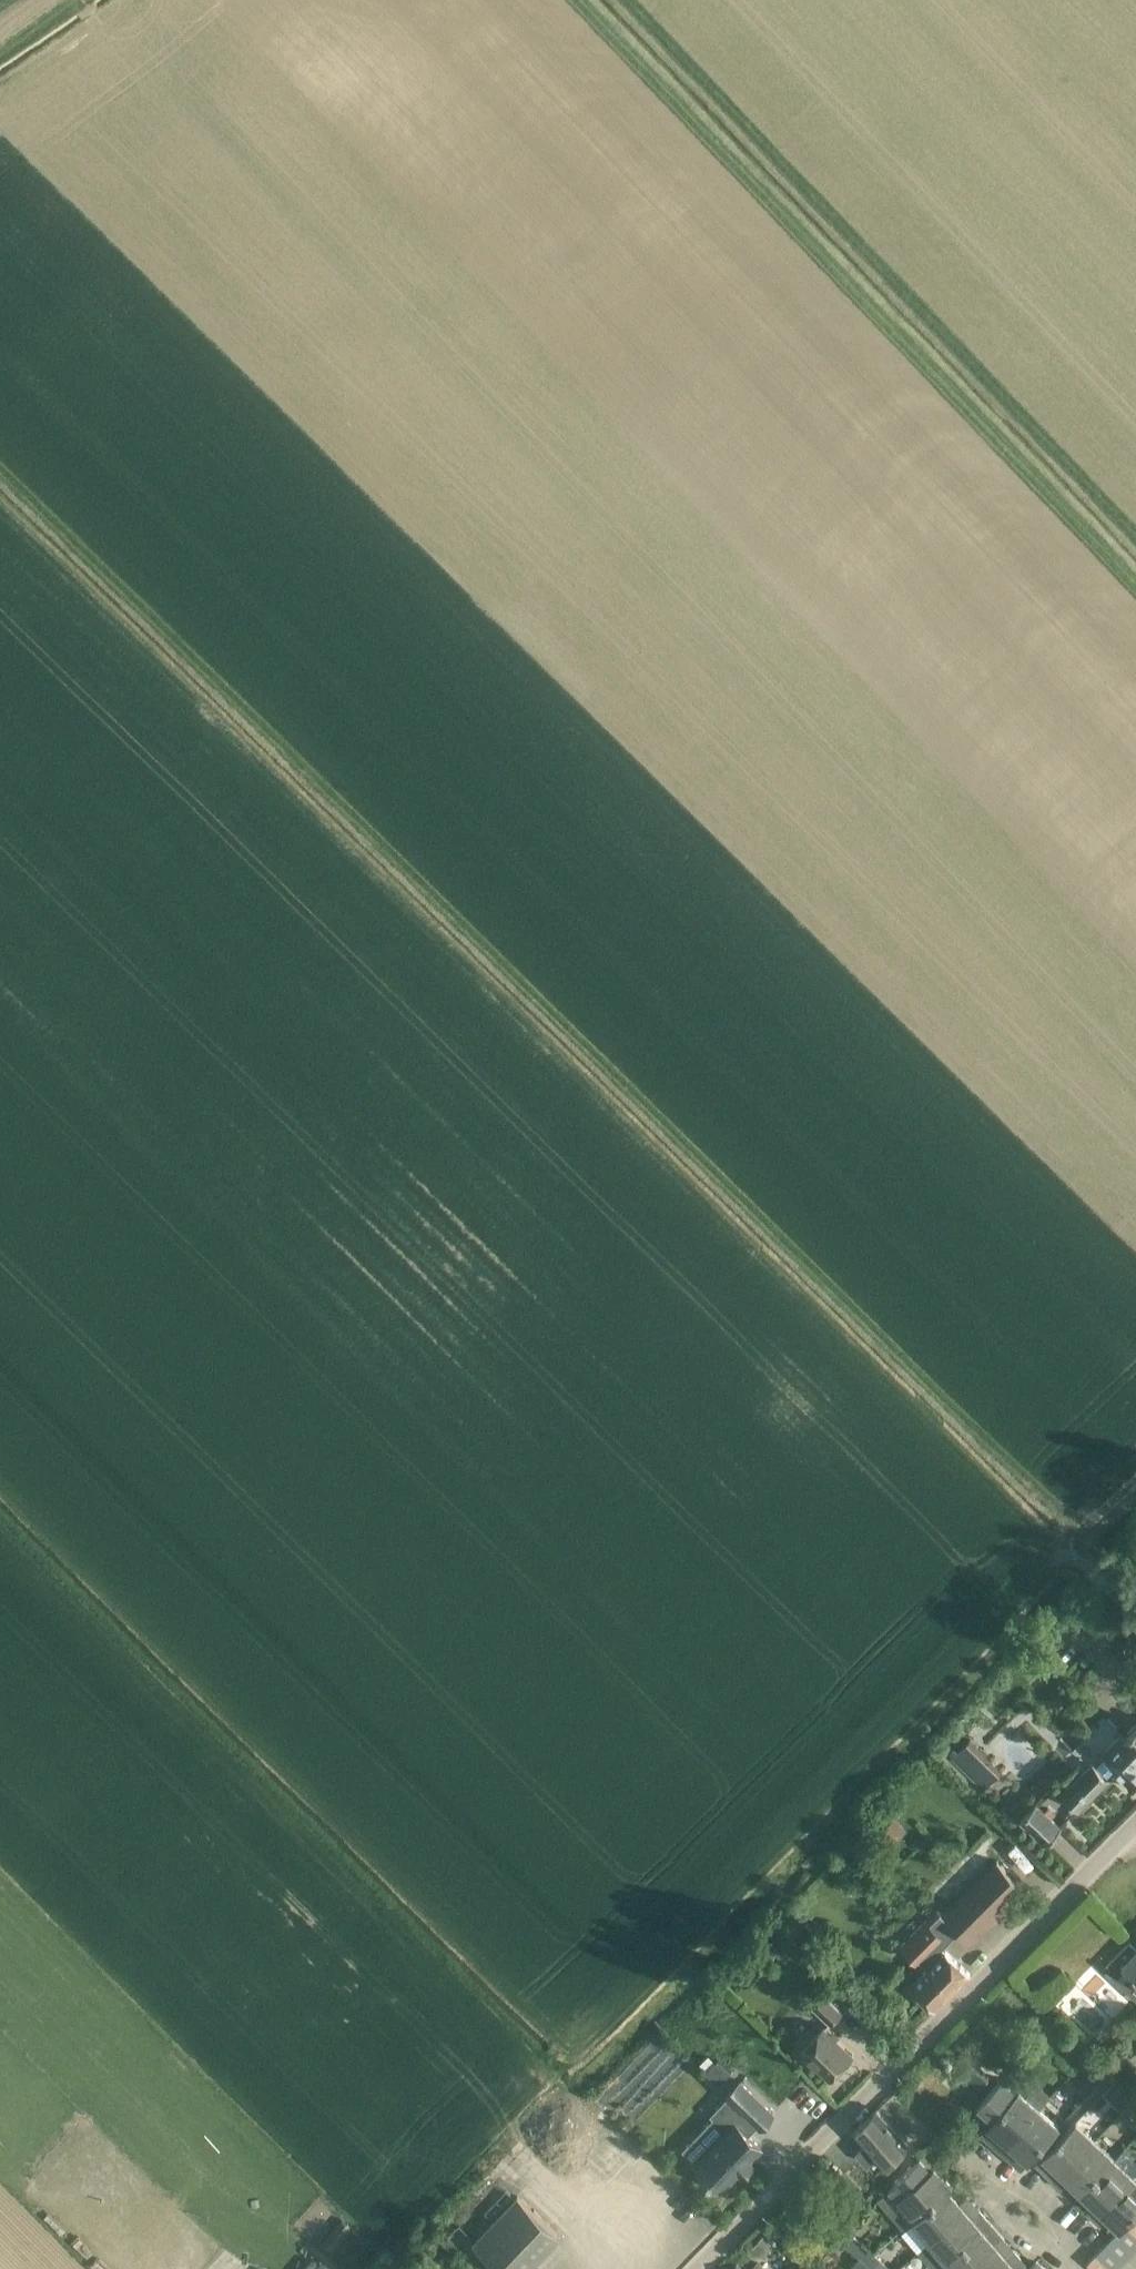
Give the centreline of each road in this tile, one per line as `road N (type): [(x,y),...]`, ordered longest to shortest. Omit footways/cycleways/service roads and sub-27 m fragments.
road 1 (unclassified): [(710,2268),(1135,1830)]
road 2 (residential): [(1081,2268),(954,2137)]

